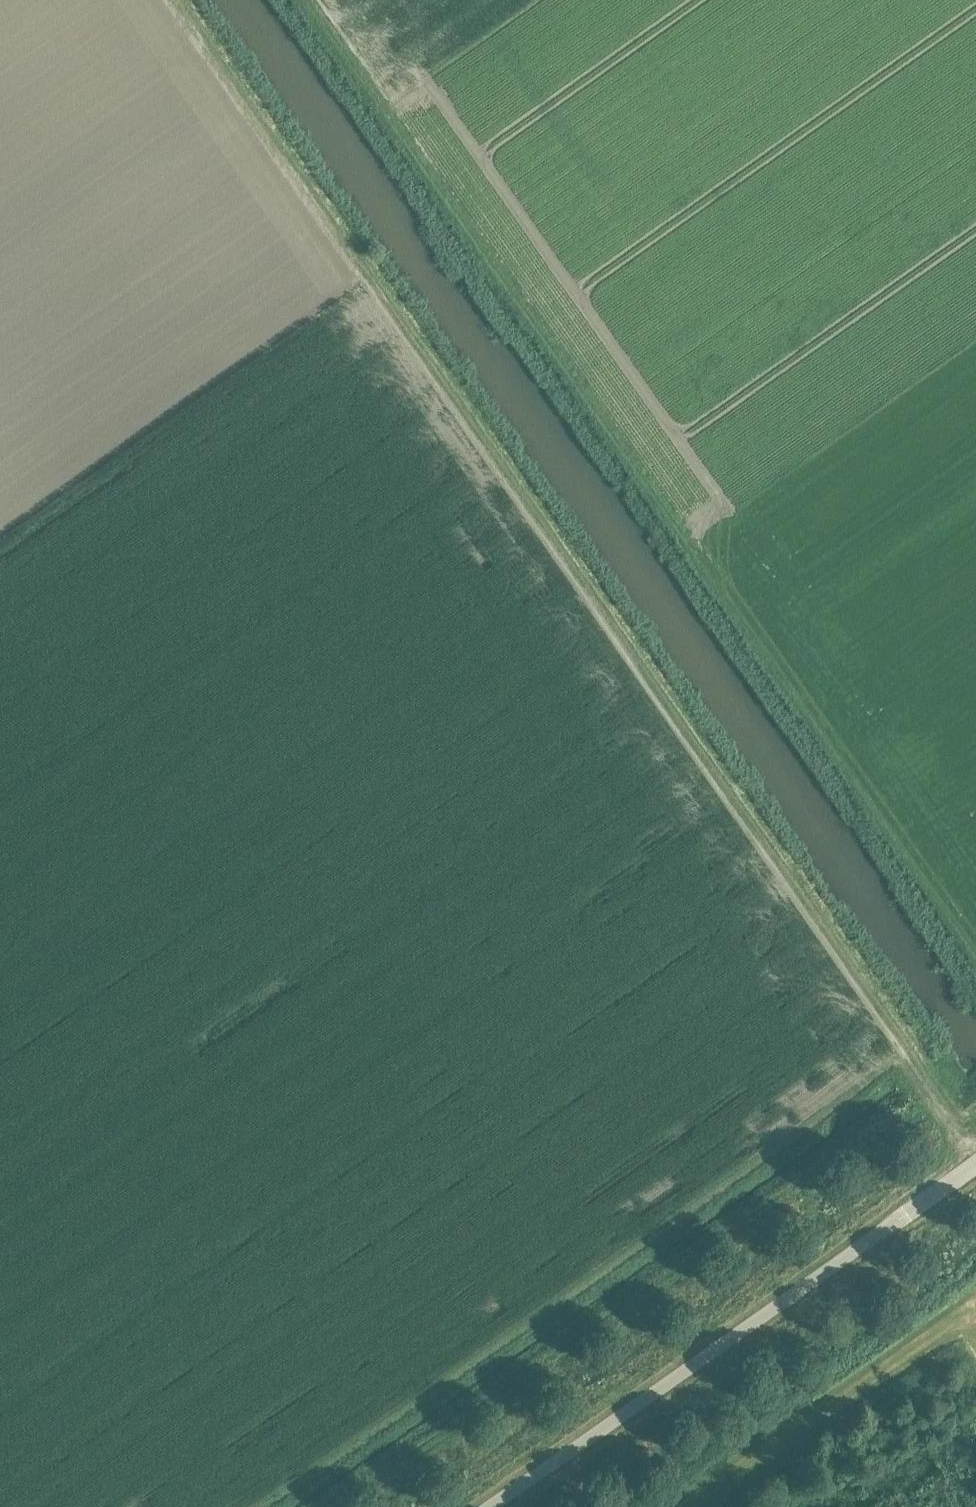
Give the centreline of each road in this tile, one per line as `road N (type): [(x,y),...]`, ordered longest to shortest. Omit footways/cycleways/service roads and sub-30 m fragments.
road 1 (tertiary): [(492,1506),(975,1163)]

